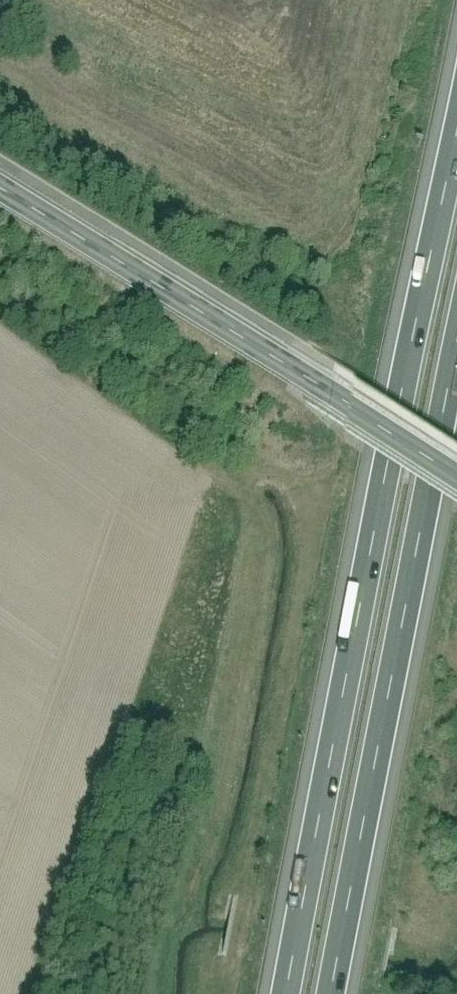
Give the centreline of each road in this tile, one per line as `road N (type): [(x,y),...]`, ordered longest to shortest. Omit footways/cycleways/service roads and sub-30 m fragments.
road 1 (motorway): [(456,129),(287,993)]
road 2 (track): [(0,339),(249,517),(224,761),(171,926),(159,993)]
road 3 (motorway): [(332,993),(456,353)]
road 4 (tertiary): [(0,203),(456,487)]

